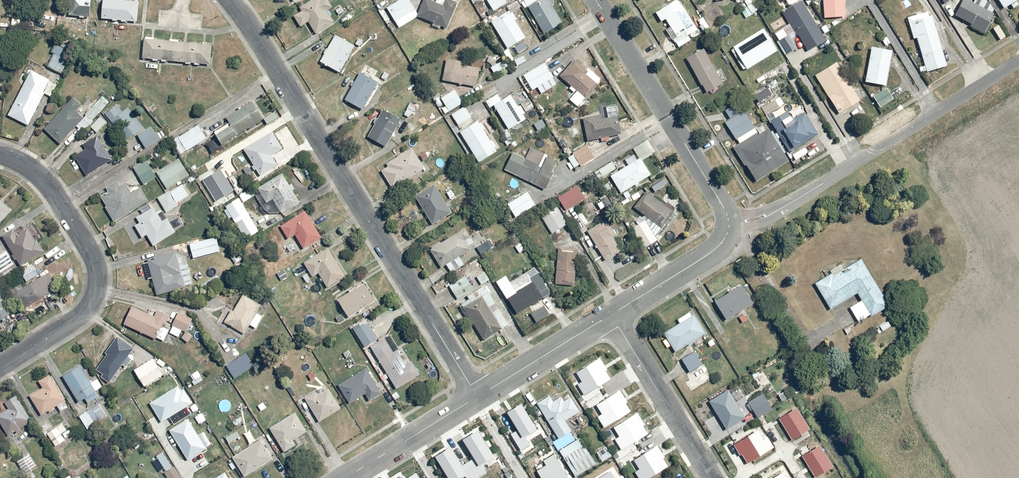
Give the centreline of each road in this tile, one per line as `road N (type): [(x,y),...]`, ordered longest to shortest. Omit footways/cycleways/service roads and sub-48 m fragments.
road 1 (residential): [(231,0),(478,396)]
road 2 (residential): [(729,224),(771,213),(1018,59)]
road 3 (residential): [(0,367),(84,312),(97,283),(89,251),(51,189),(0,154)]
road 4 (residential): [(729,224),(596,0)]
road 5 (residential): [(611,315),(712,477)]
road 6 (residential): [(478,396),(611,315)]
road 7 (residential): [(345,477),(478,396)]
road 8 (residential): [(611,315),(713,250),(729,224)]

